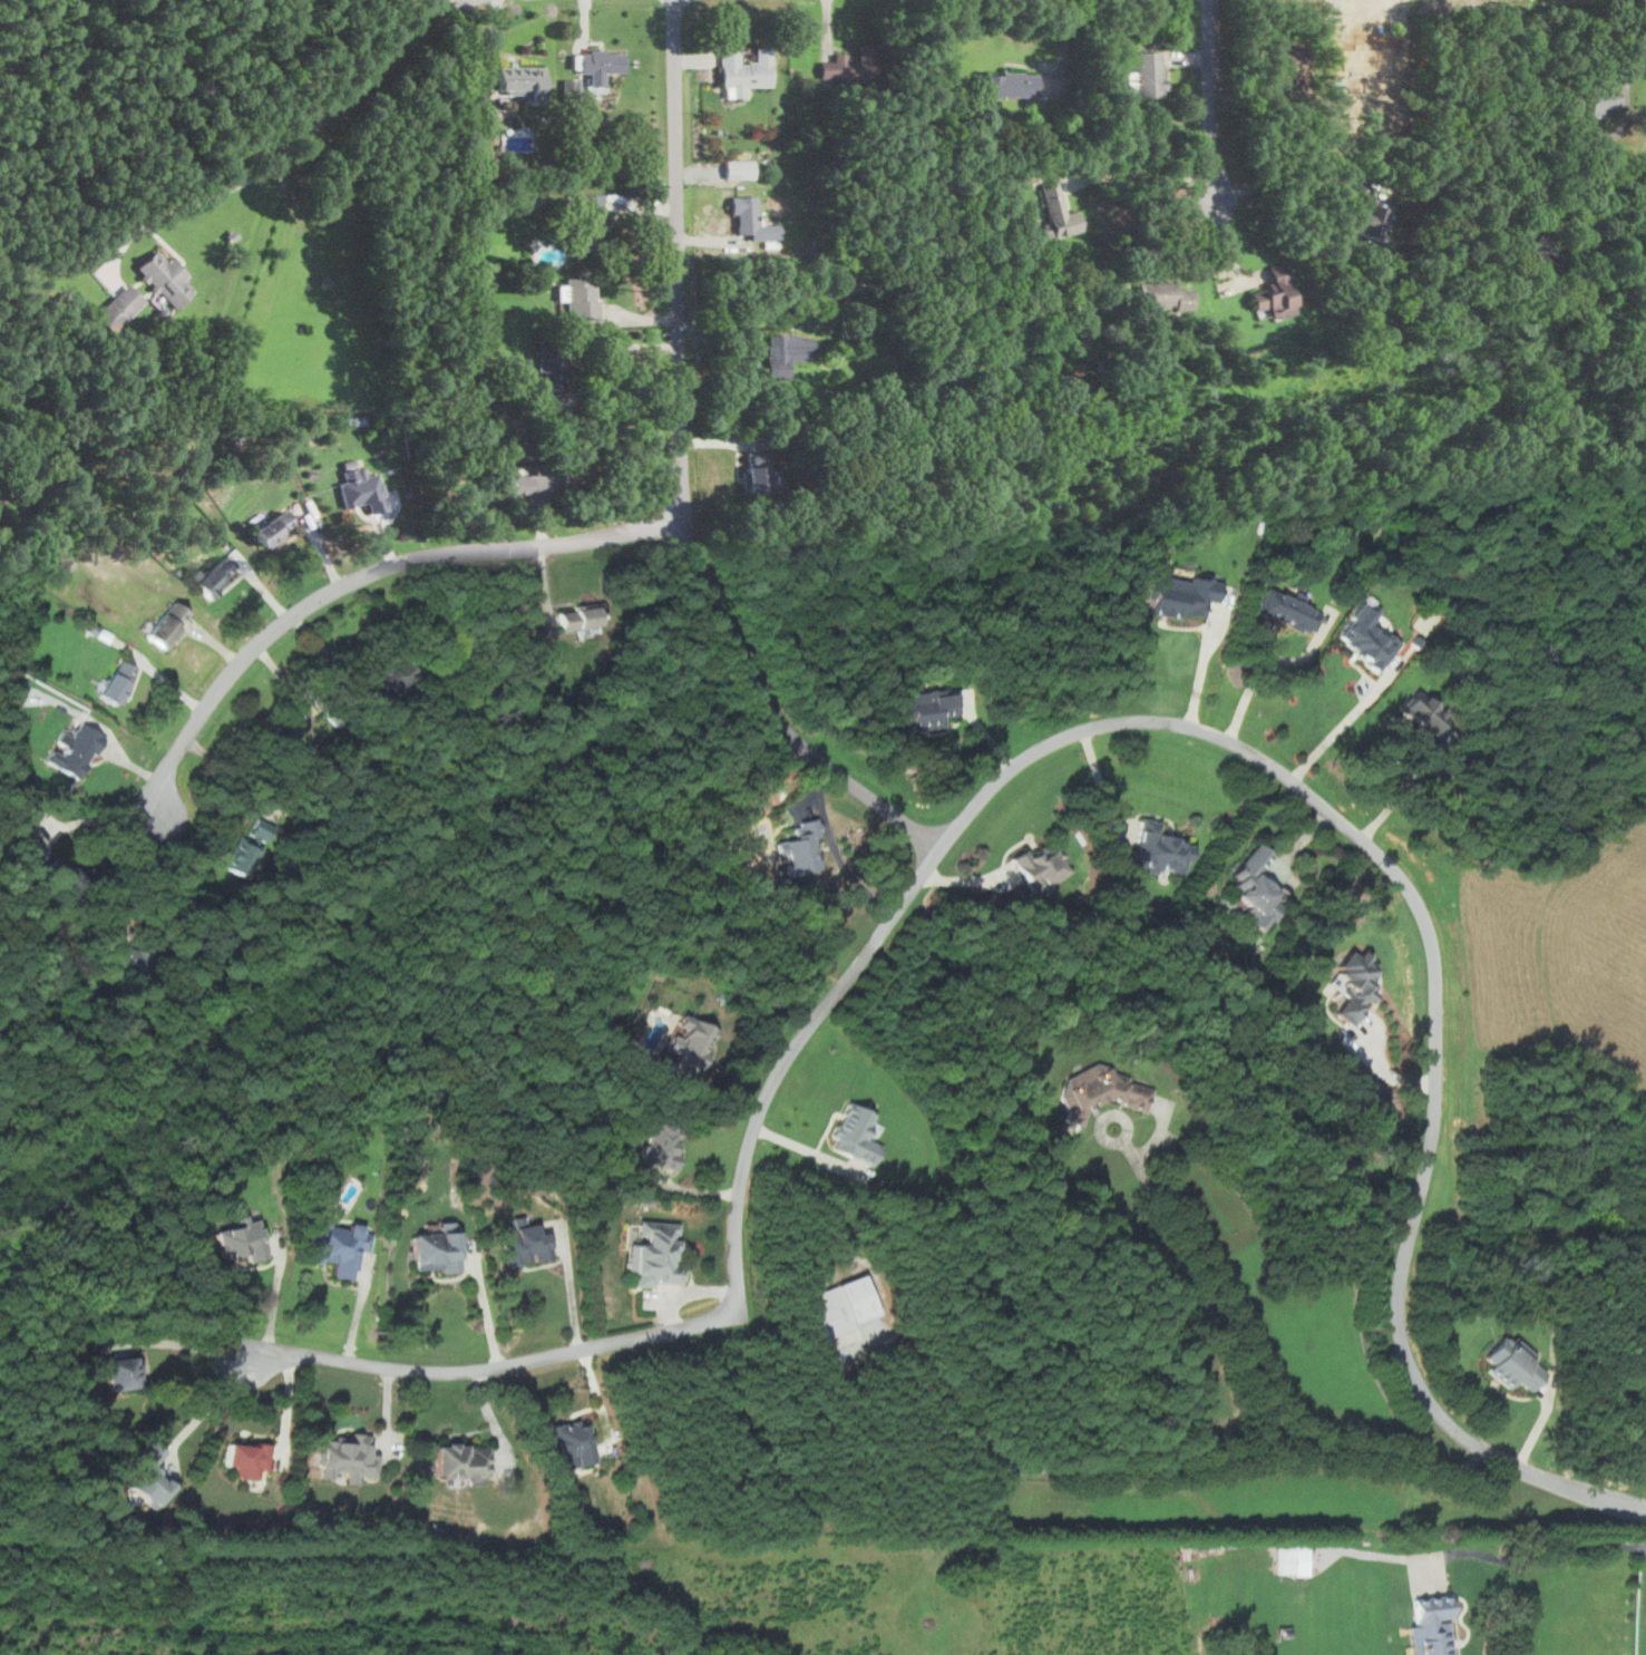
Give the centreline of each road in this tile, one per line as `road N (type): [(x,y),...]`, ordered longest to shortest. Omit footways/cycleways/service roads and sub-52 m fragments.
road 1 (residential): [(1645,1513),(1475,1444),(1442,1418),(1418,1381),(1402,1337),(1400,1297),(1435,1107),(1436,970),(1429,927),(1390,864),(1325,806),(1264,760),(1189,728),(1112,724),(1040,749),(990,789),(941,850),(771,1086),(740,1187),(739,1314)]
road 2 (residential): [(675,0),(680,486),(694,552),(730,636),(786,730),(941,850)]
road 3 (residential): [(683,515),(582,541),(411,558),(314,600),(226,679),(163,777),(157,814)]
road 4 (residential): [(739,1314),(480,1370),(420,1371),(290,1353),(250,1365)]
road 5 (residential): [(1207,0),(1212,194)]

